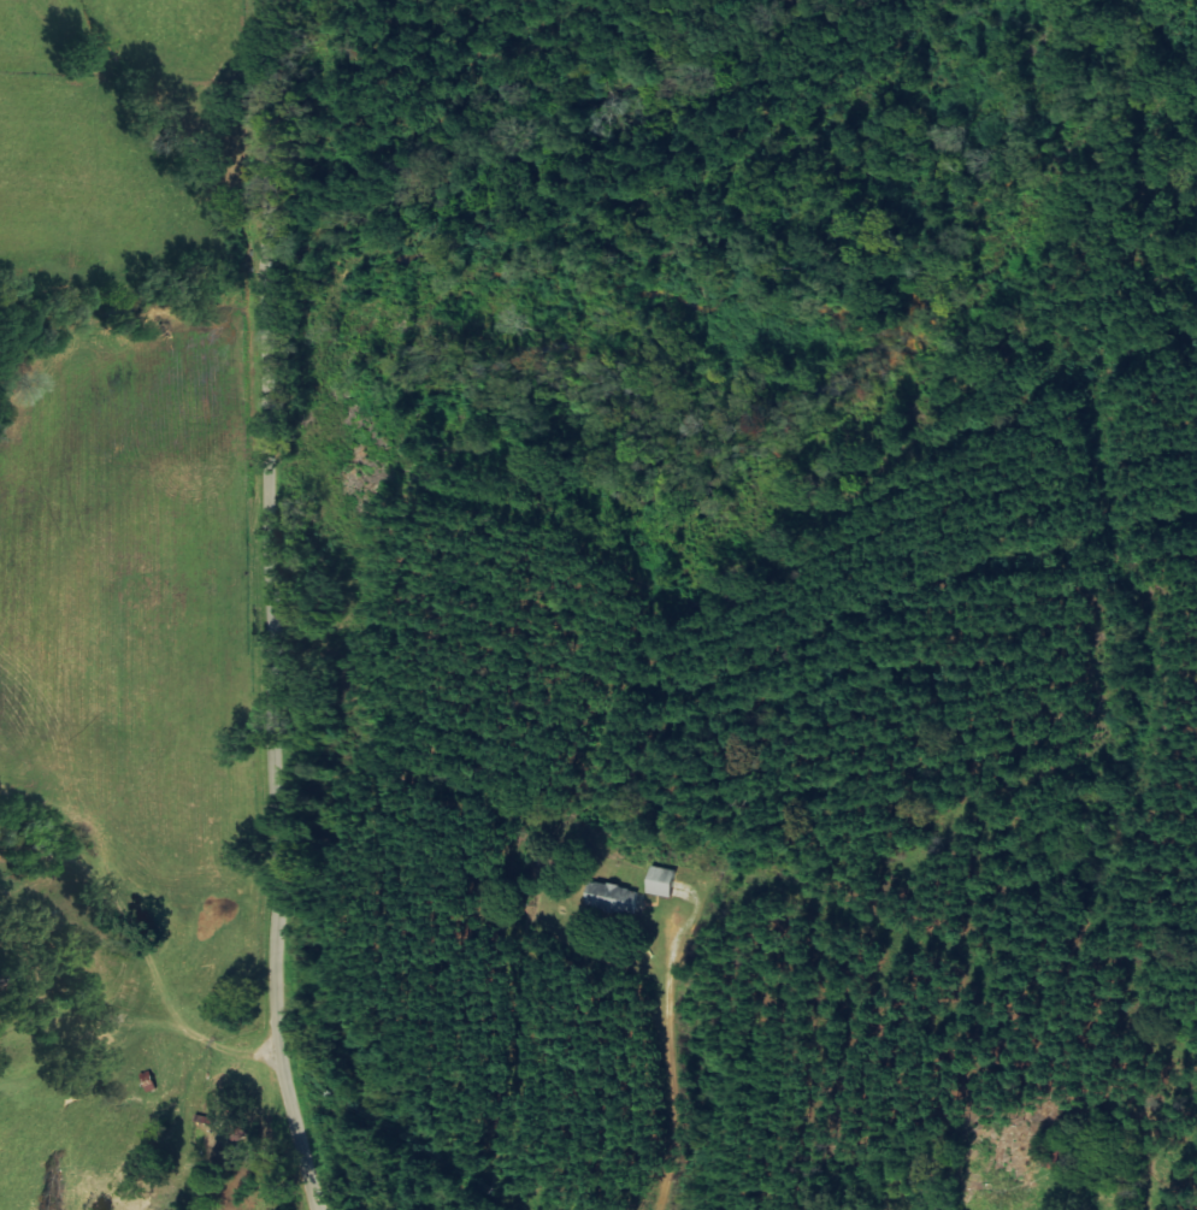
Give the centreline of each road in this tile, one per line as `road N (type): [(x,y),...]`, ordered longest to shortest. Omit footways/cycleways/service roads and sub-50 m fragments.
road 1 (residential): [(318,1209),(282,1072),(275,1005),(265,0)]

